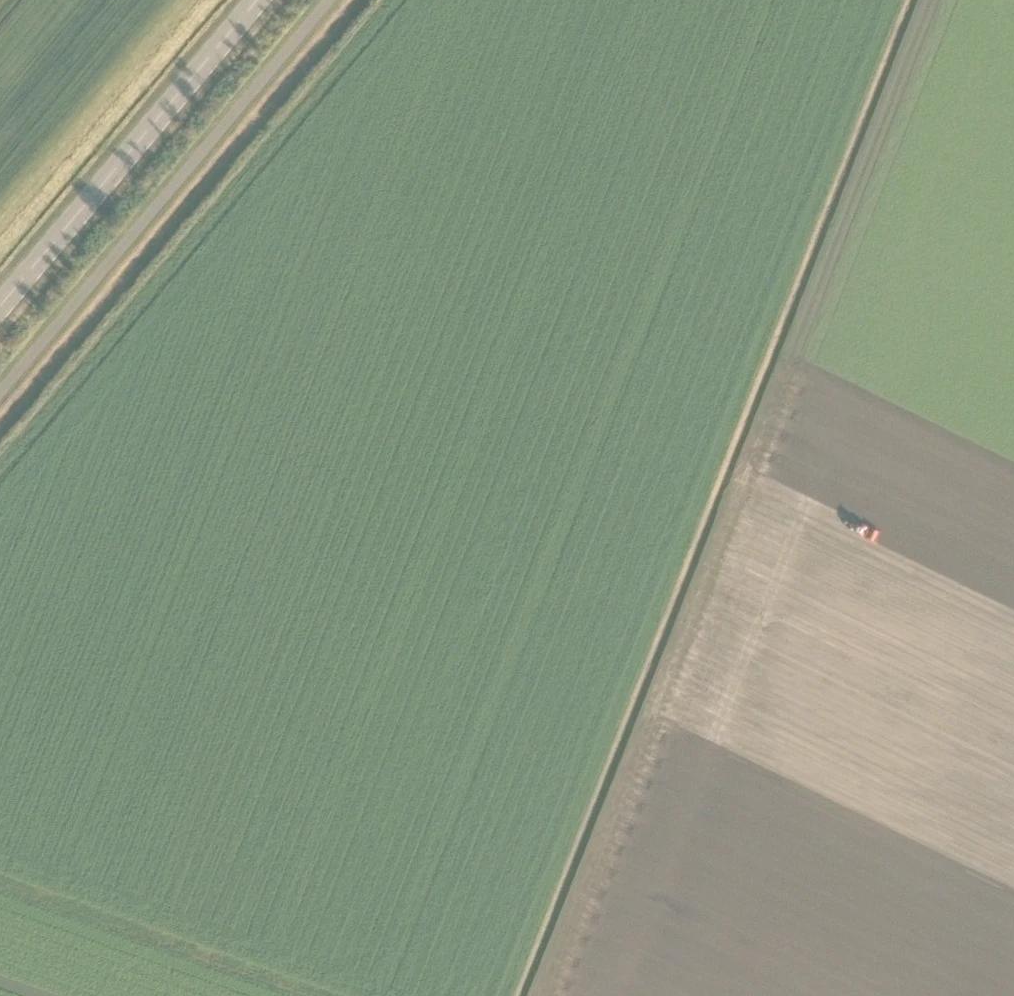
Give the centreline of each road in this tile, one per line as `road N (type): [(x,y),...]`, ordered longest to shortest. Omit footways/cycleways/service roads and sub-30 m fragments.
road 1 (secondary): [(0,305),(256,0)]

